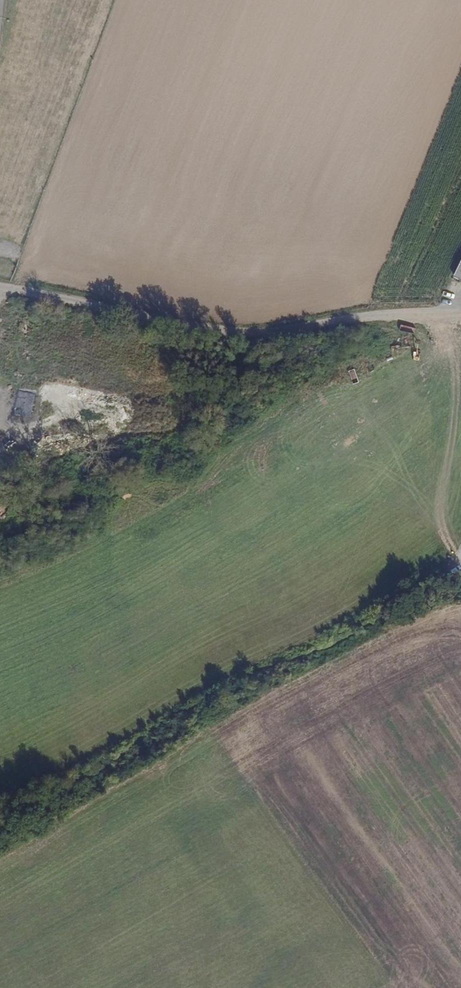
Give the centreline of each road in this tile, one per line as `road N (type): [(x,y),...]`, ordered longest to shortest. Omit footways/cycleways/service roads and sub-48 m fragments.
road 1 (unclassified): [(0,289),(263,337),(366,317),(460,311)]

